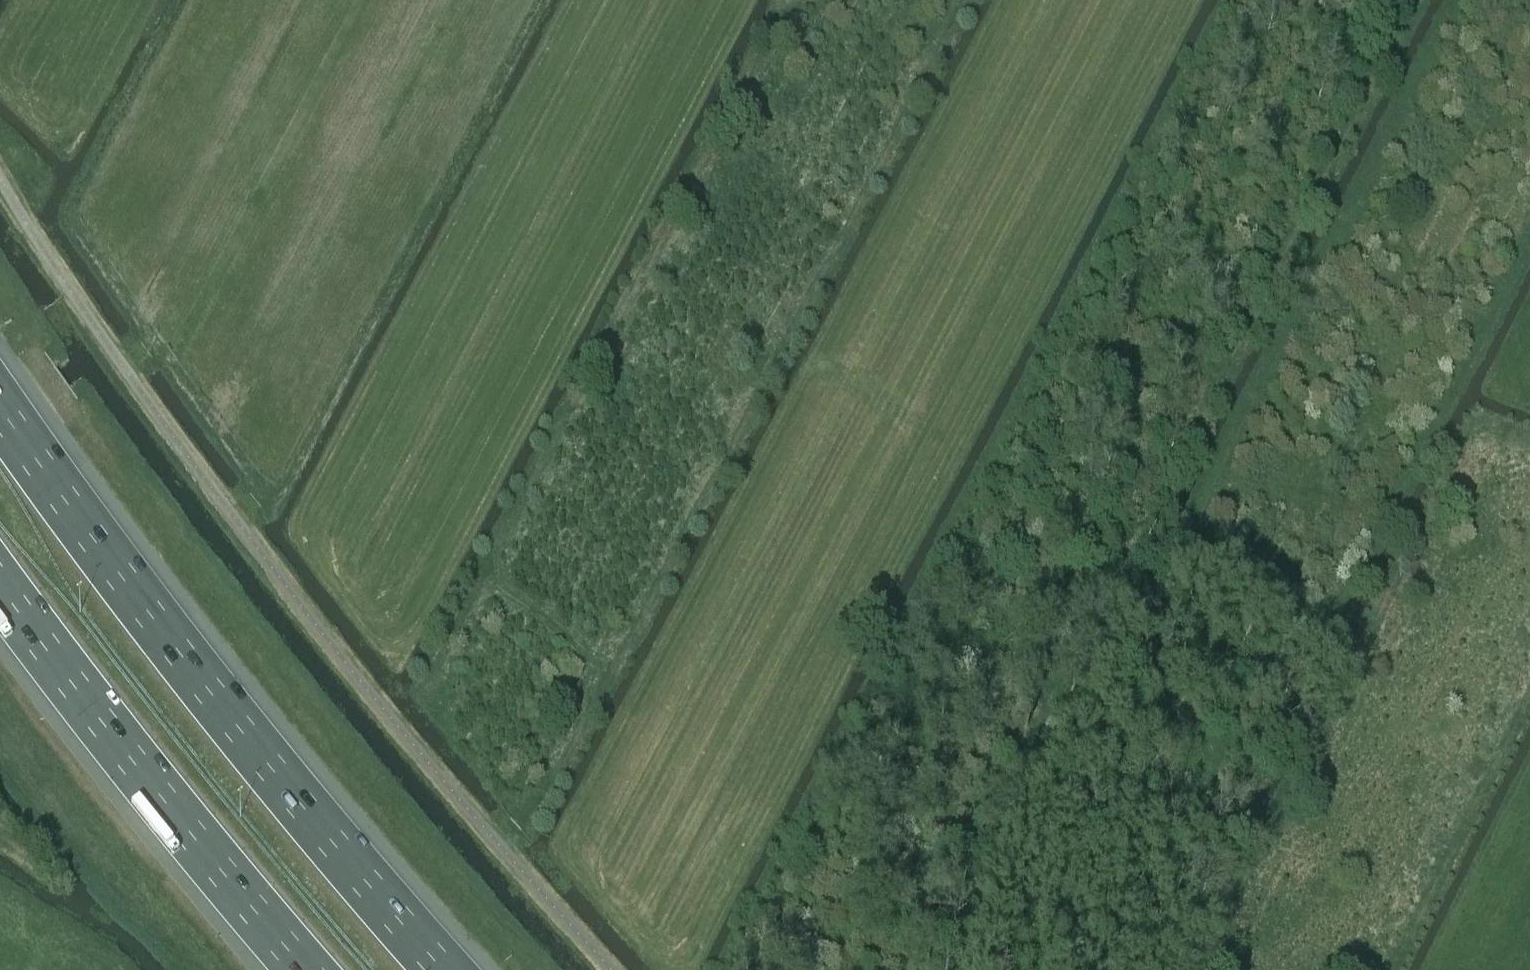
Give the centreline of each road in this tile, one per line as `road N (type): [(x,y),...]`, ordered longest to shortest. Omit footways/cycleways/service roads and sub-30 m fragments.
road 1 (motorway): [(443,969),(261,757),(105,558),(0,403)]
road 2 (motorway): [(0,595),(187,834),(305,969)]

